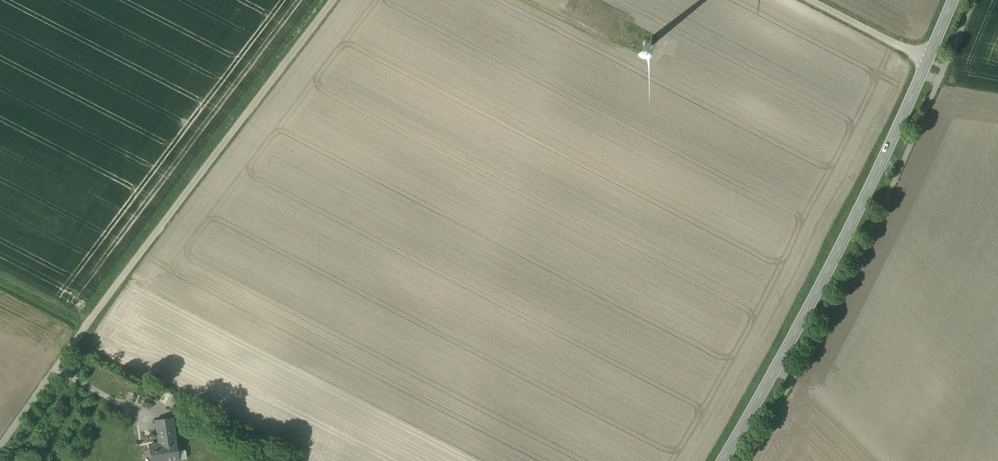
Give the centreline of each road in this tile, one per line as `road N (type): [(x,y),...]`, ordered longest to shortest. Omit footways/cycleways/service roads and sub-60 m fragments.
road 1 (unclassified): [(330,0),(0,444)]
road 2 (tertiary): [(927,62),(851,227),(722,460)]
road 3 (unclassified): [(927,62),(812,0)]

